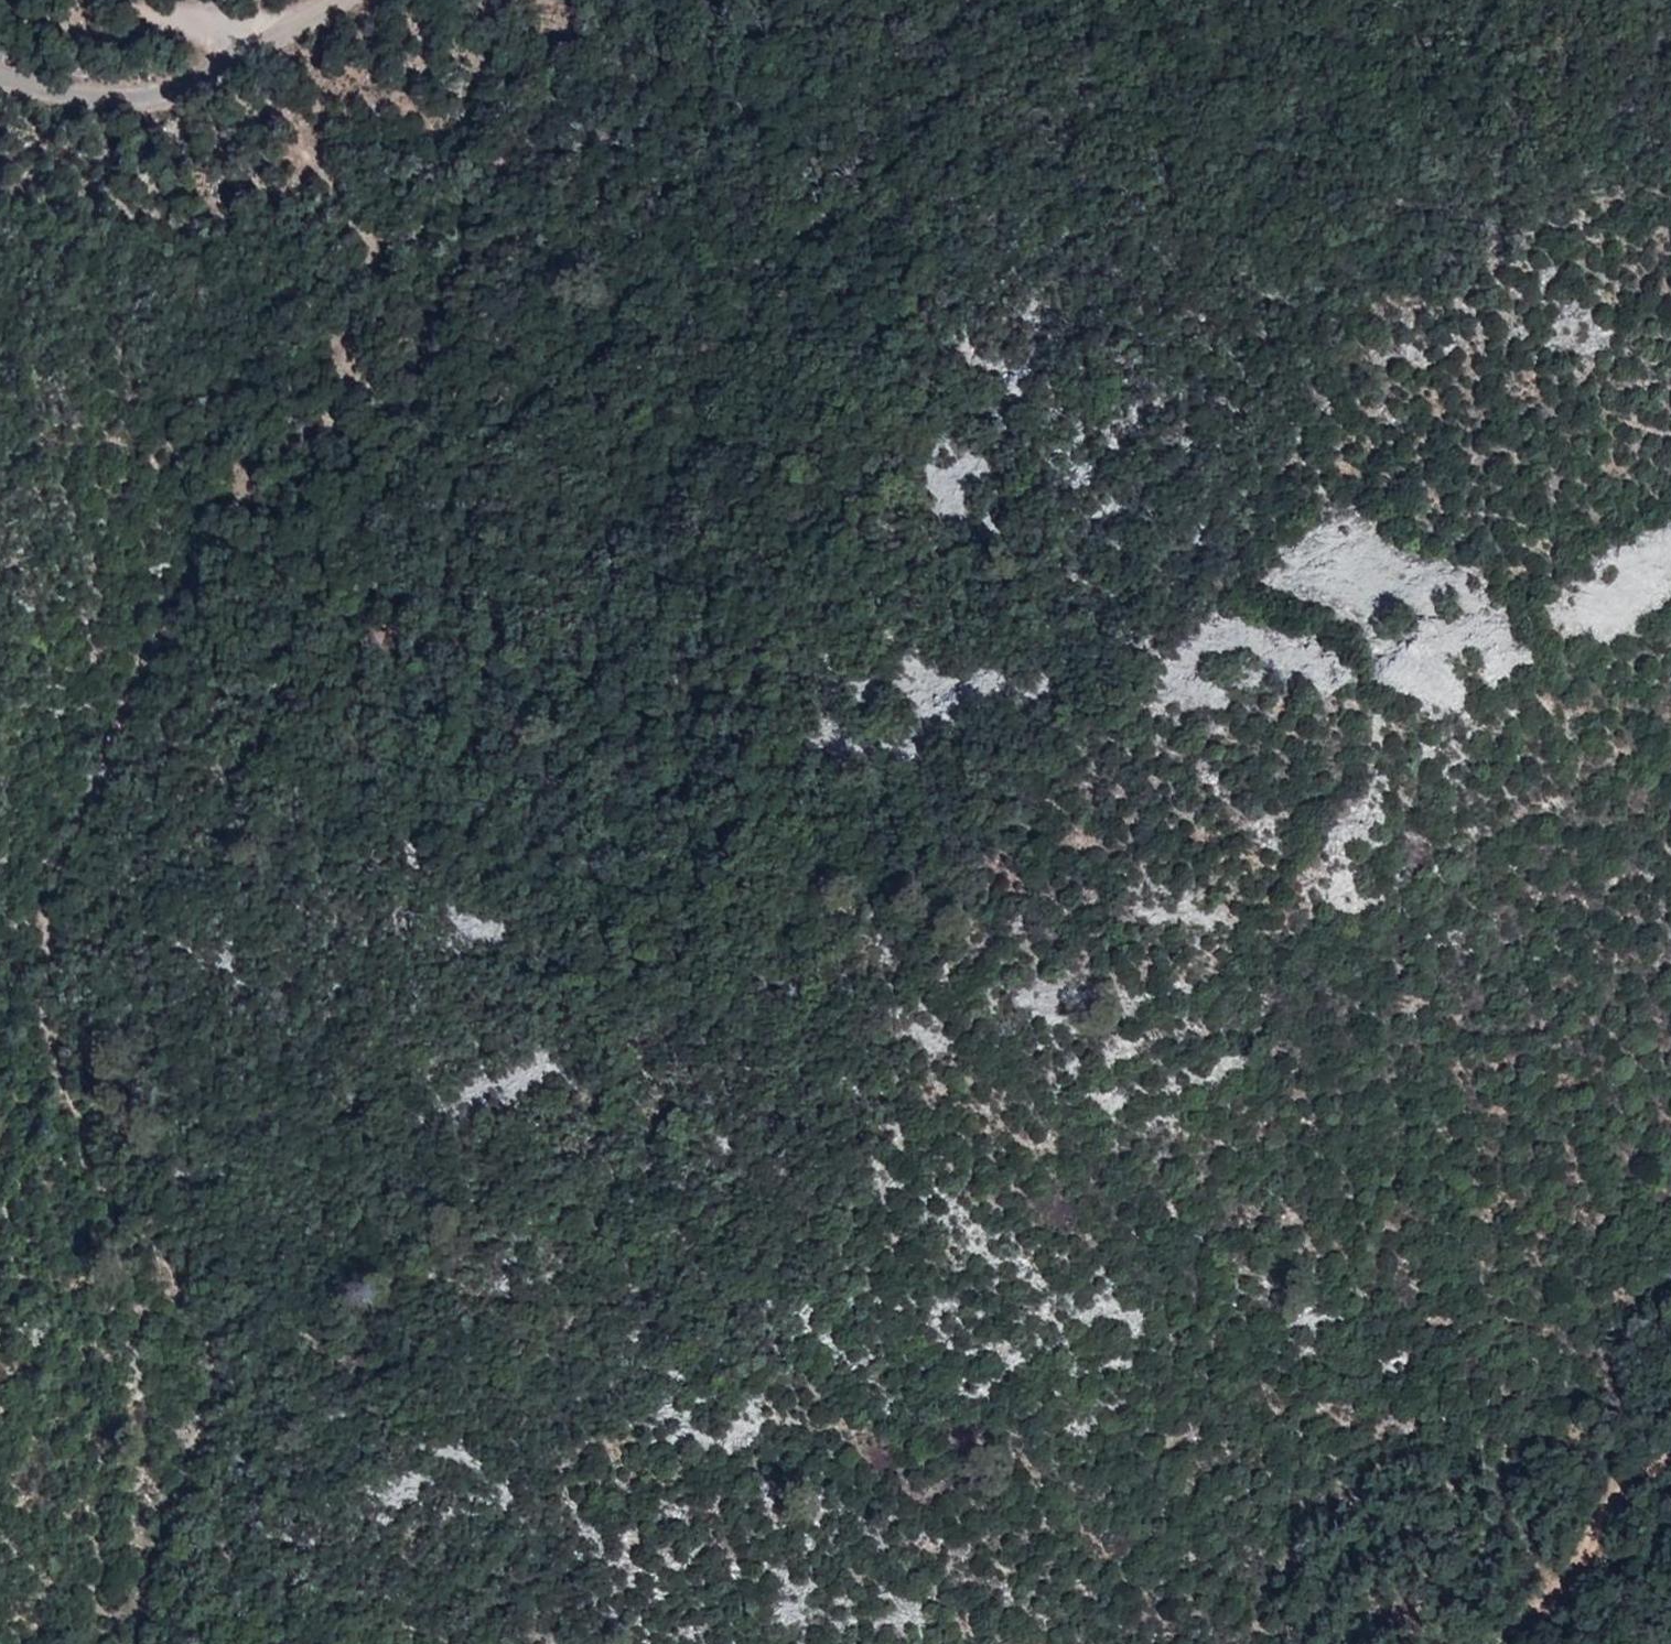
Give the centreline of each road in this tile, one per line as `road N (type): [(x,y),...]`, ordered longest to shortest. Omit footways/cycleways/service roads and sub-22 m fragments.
road 1 (unclassified): [(0,74),(39,85),(162,92),(327,0)]
road 2 (track): [(1471,1643),(1670,1425)]

